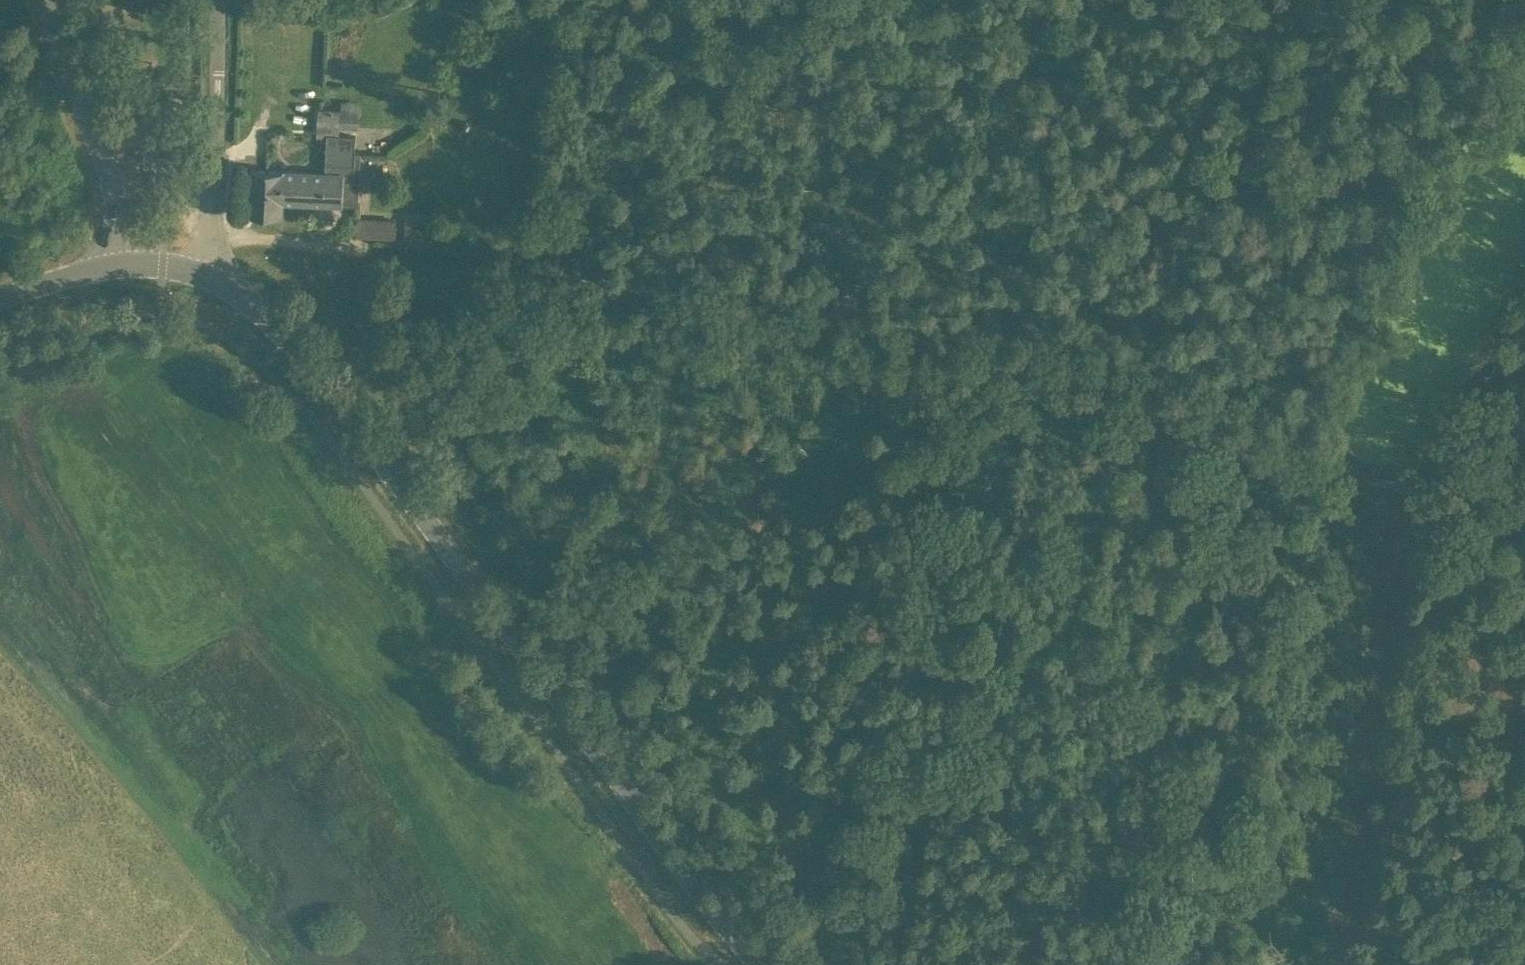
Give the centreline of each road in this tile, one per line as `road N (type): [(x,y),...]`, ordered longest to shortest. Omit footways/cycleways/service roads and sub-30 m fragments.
road 1 (track): [(214,242),(251,237),(426,257),(1137,365),(1194,401),(1256,459),(1372,480)]
road 2 (secondary): [(765,964),(370,439),(266,320),(201,275)]
road 3 (tertiary): [(125,264),(115,189),(42,0)]
road 4 (unclassified): [(201,275),(214,242),(221,0)]
road 5 (secondary): [(0,301),(125,264)]

